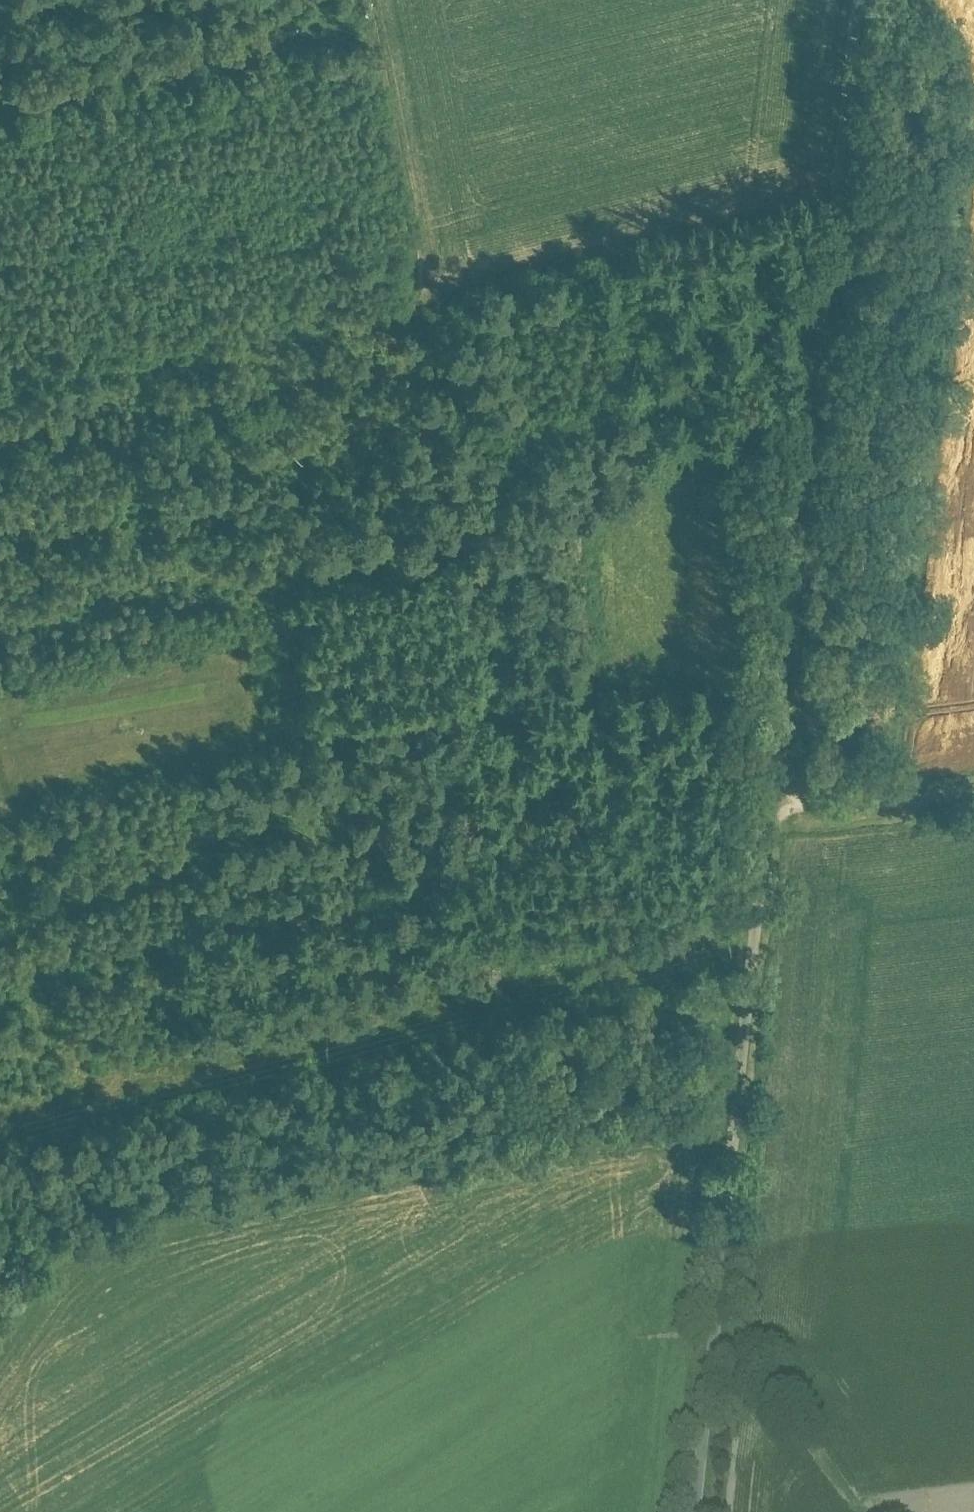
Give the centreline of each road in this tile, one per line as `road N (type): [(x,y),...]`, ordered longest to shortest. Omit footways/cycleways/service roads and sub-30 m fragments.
road 1 (residential): [(785,814),(859,0)]
road 2 (residential): [(691,1511),(785,814)]
road 3 (residential): [(973,788),(785,814)]

